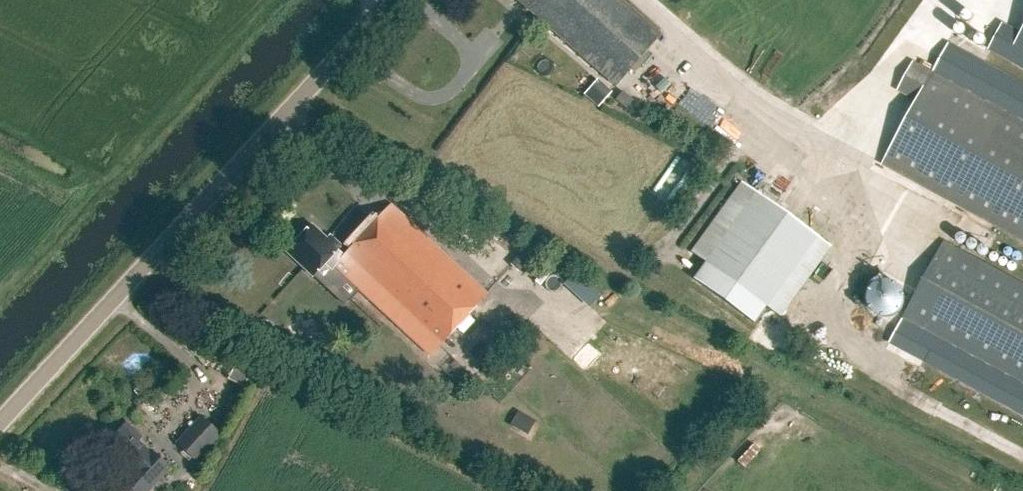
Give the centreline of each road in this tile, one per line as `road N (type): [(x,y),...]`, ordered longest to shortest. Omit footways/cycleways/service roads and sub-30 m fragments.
road 1 (unclassified): [(0,435),(385,0)]

